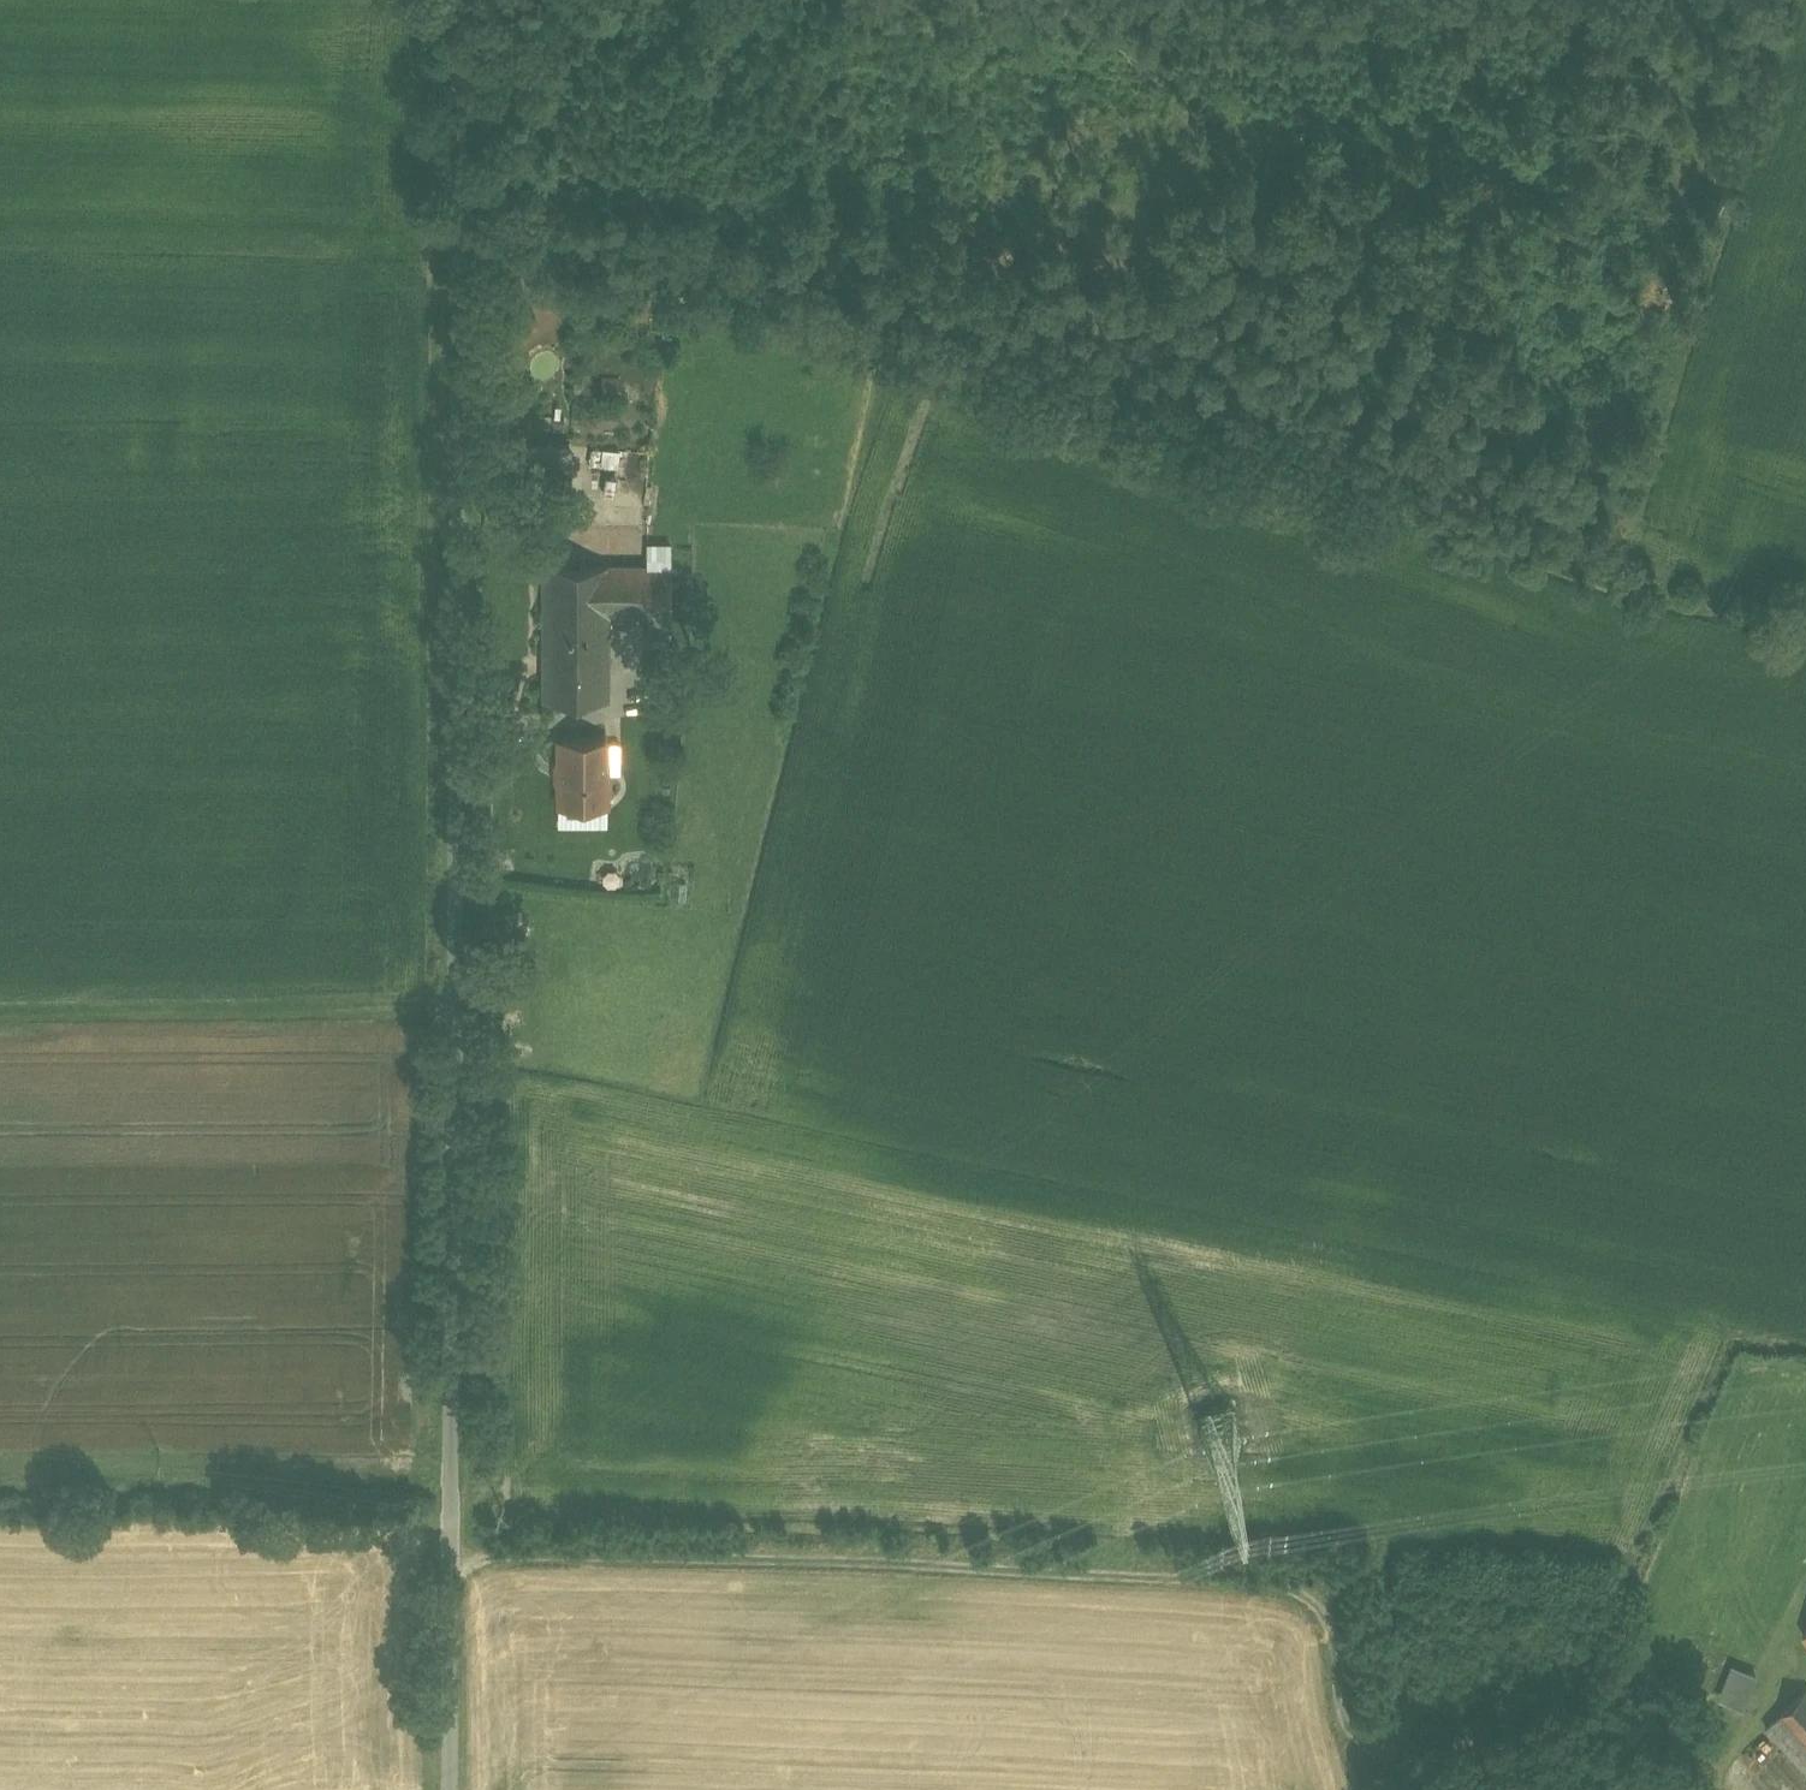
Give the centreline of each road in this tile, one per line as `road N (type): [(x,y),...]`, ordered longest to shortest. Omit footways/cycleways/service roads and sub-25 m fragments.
road 1 (unclassified): [(455,0),(453,1789)]
road 2 (track): [(452,1560),(842,1565),(1261,1586),(1310,1602),(1332,1630),(1340,1698),(1363,1749),(1392,1765),(1499,1789)]

